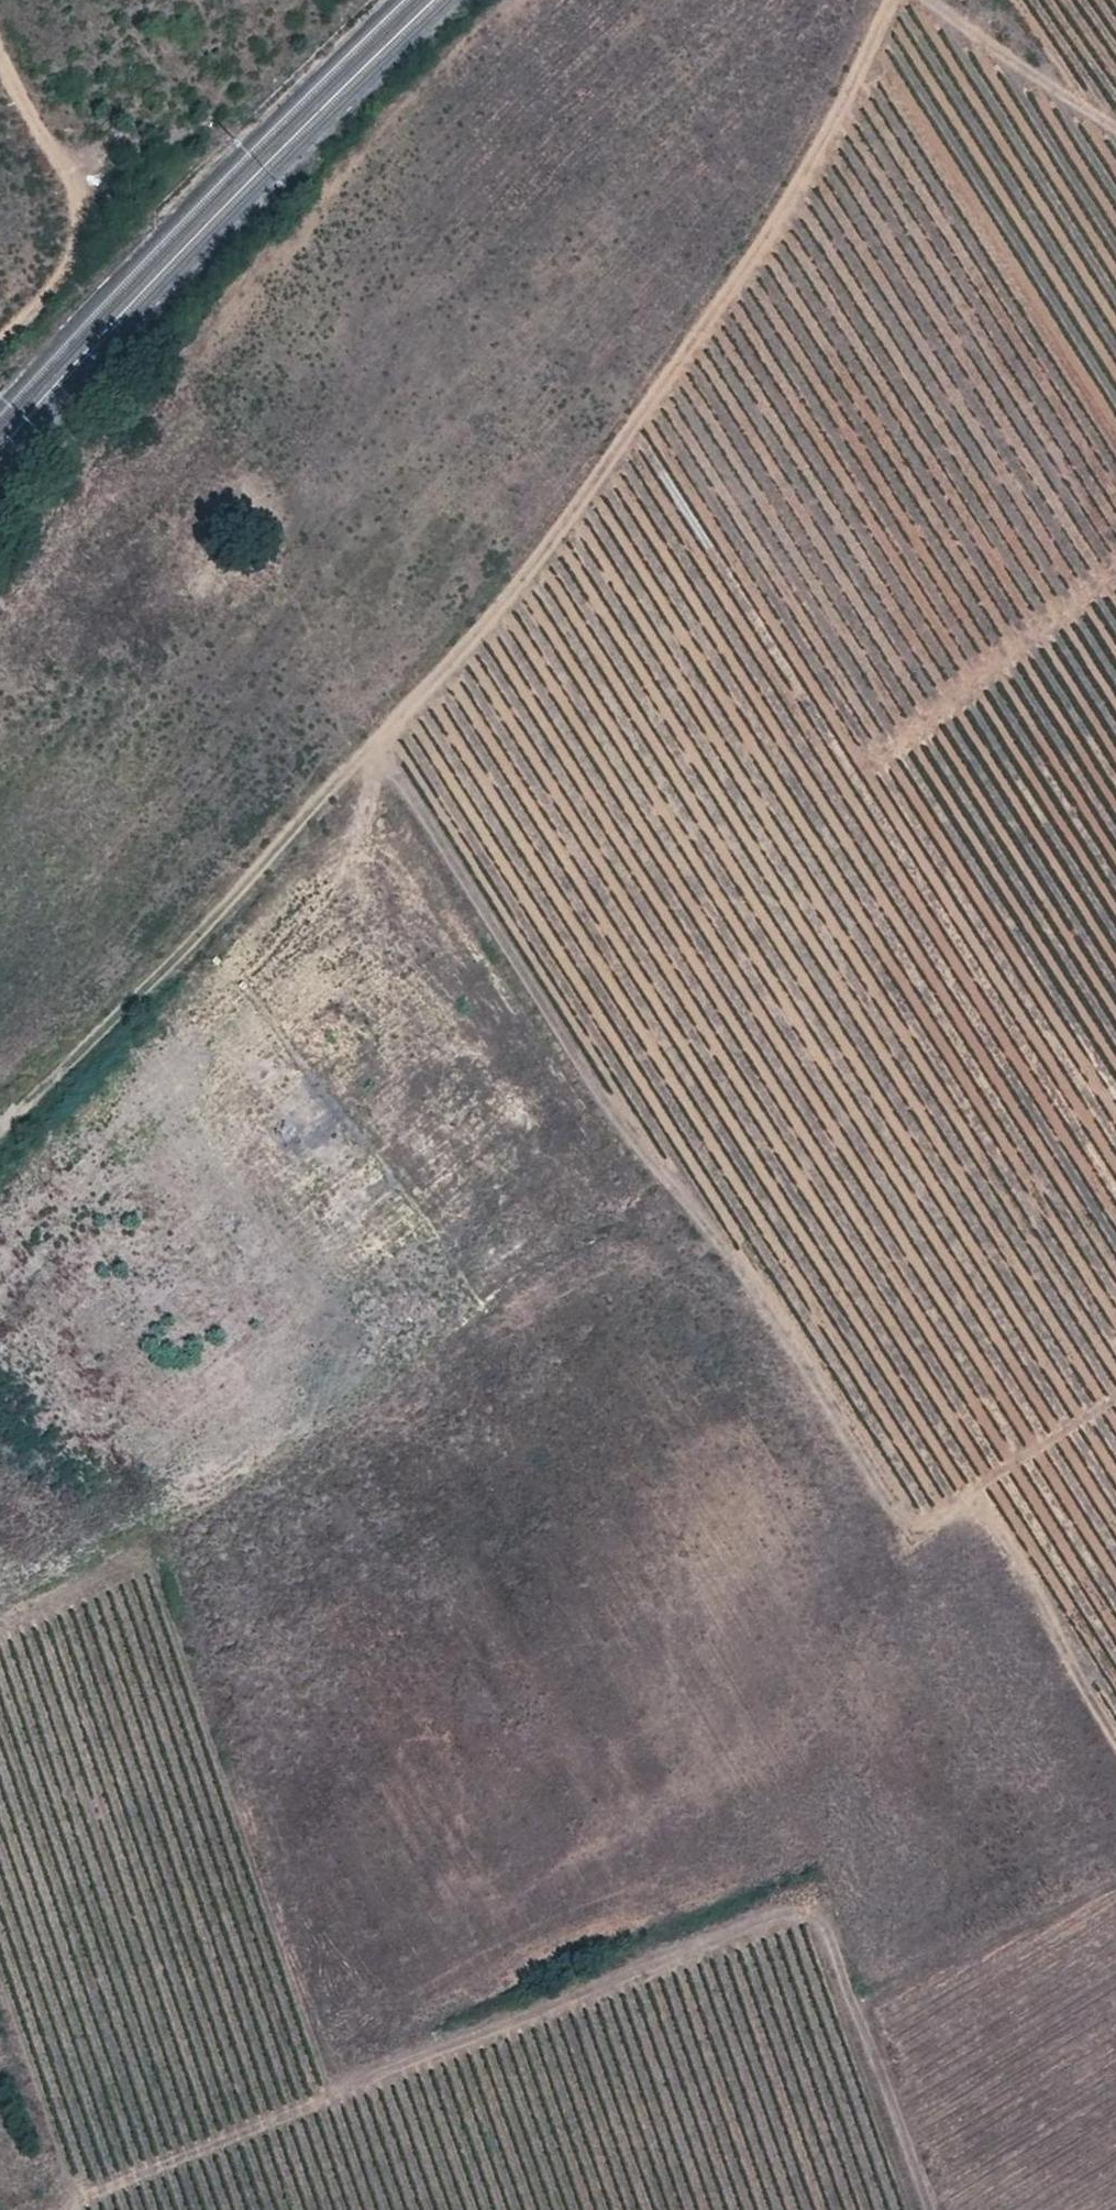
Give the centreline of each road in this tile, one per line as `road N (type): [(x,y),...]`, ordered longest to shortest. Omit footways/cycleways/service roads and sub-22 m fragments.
road 1 (track): [(0,1144),(328,783),(409,709),(597,475),(763,243),(849,91),(888,0)]

